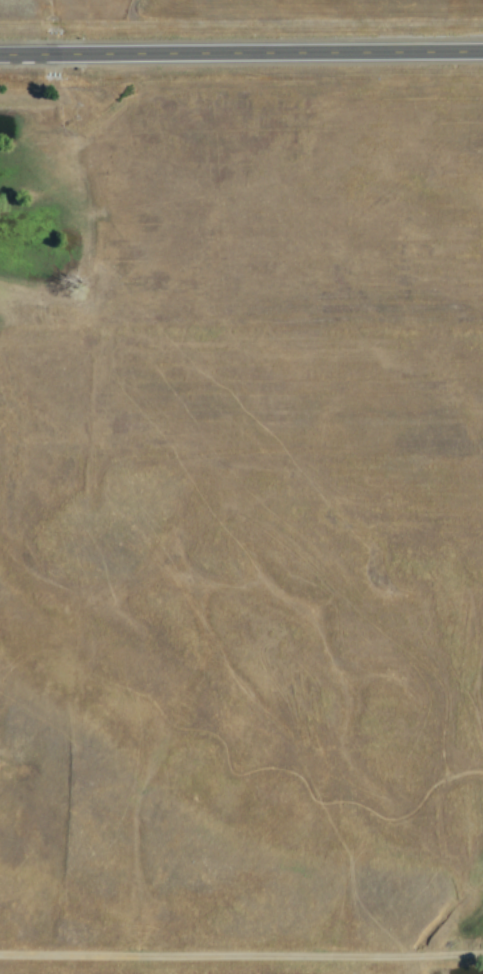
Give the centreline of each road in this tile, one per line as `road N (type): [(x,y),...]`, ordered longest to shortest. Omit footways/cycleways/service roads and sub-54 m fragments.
road 1 (trunk): [(0,57),(482,55)]

